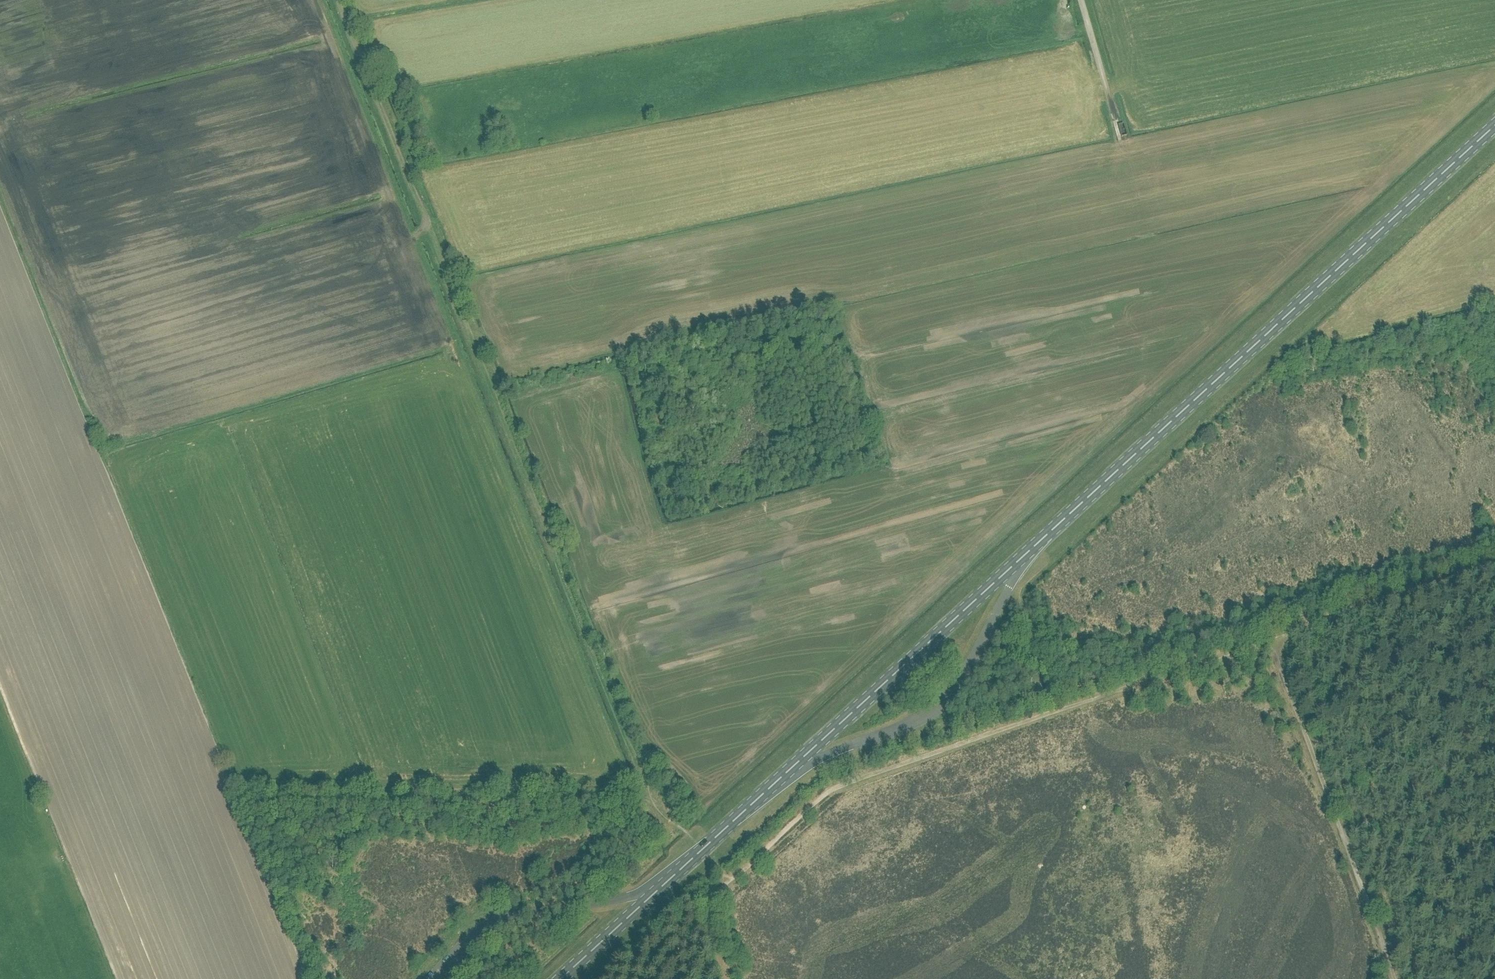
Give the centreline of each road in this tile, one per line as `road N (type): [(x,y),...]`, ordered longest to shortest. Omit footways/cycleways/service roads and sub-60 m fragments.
road 1 (primary): [(562,978),(1494,126)]
road 2 (track): [(338,0),(645,780)]
road 3 (track): [(729,882),(835,787),(1274,641)]
road 4 (track): [(1274,641),(1395,978)]
road 5 (track): [(1494,566),(1274,641)]

